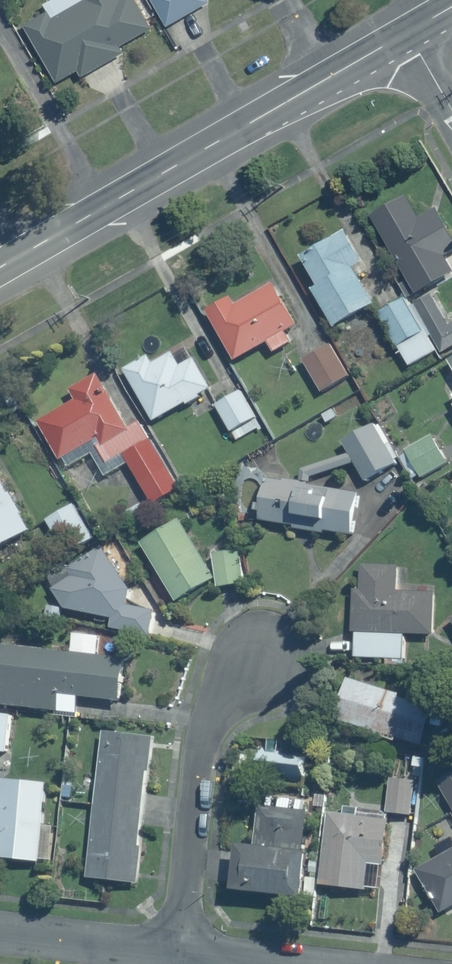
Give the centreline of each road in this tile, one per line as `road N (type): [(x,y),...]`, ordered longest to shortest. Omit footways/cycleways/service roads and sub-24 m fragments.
road 1 (primary): [(408,31),(0,267)]
road 2 (residential): [(177,952),(199,755),(215,703),(262,656)]
road 3 (residential): [(0,932),(177,952)]

